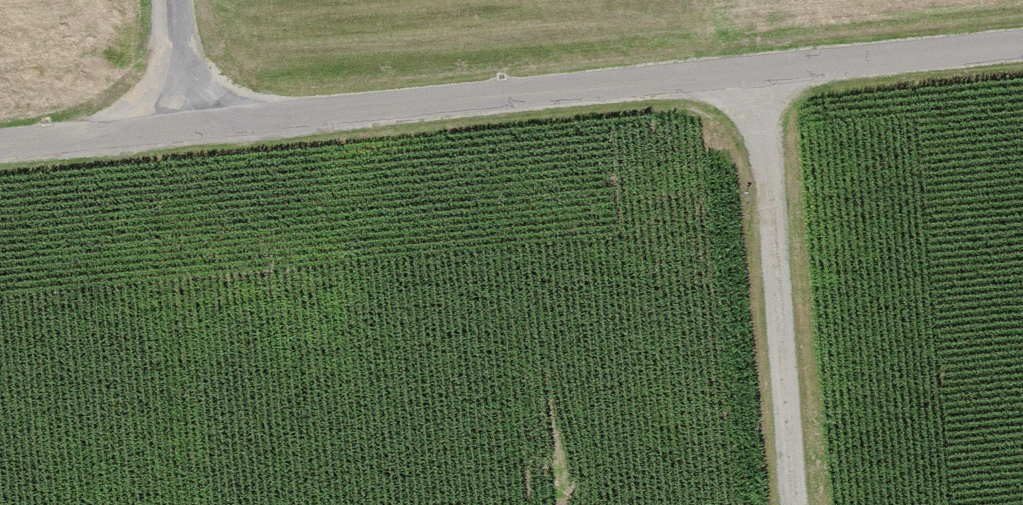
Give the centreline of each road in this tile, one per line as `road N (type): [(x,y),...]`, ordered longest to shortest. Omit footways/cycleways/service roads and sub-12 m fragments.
road 1 (unclassified): [(0,140),(1022,47)]
road 2 (track): [(801,504),(760,72)]
road 3 (track): [(182,123),(180,0)]

